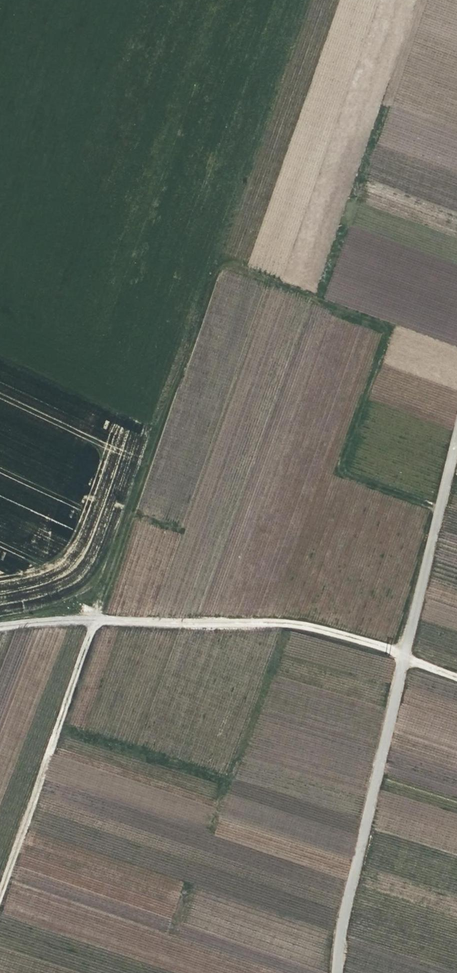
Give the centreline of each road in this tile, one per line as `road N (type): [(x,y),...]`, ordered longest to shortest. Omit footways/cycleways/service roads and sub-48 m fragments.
road 1 (track): [(439,512),(341,474),(386,329),(218,264),(0,882)]
road 2 (unclassified): [(337,972),(456,437)]
road 3 (track): [(456,676),(289,625),(92,621),(0,630)]

